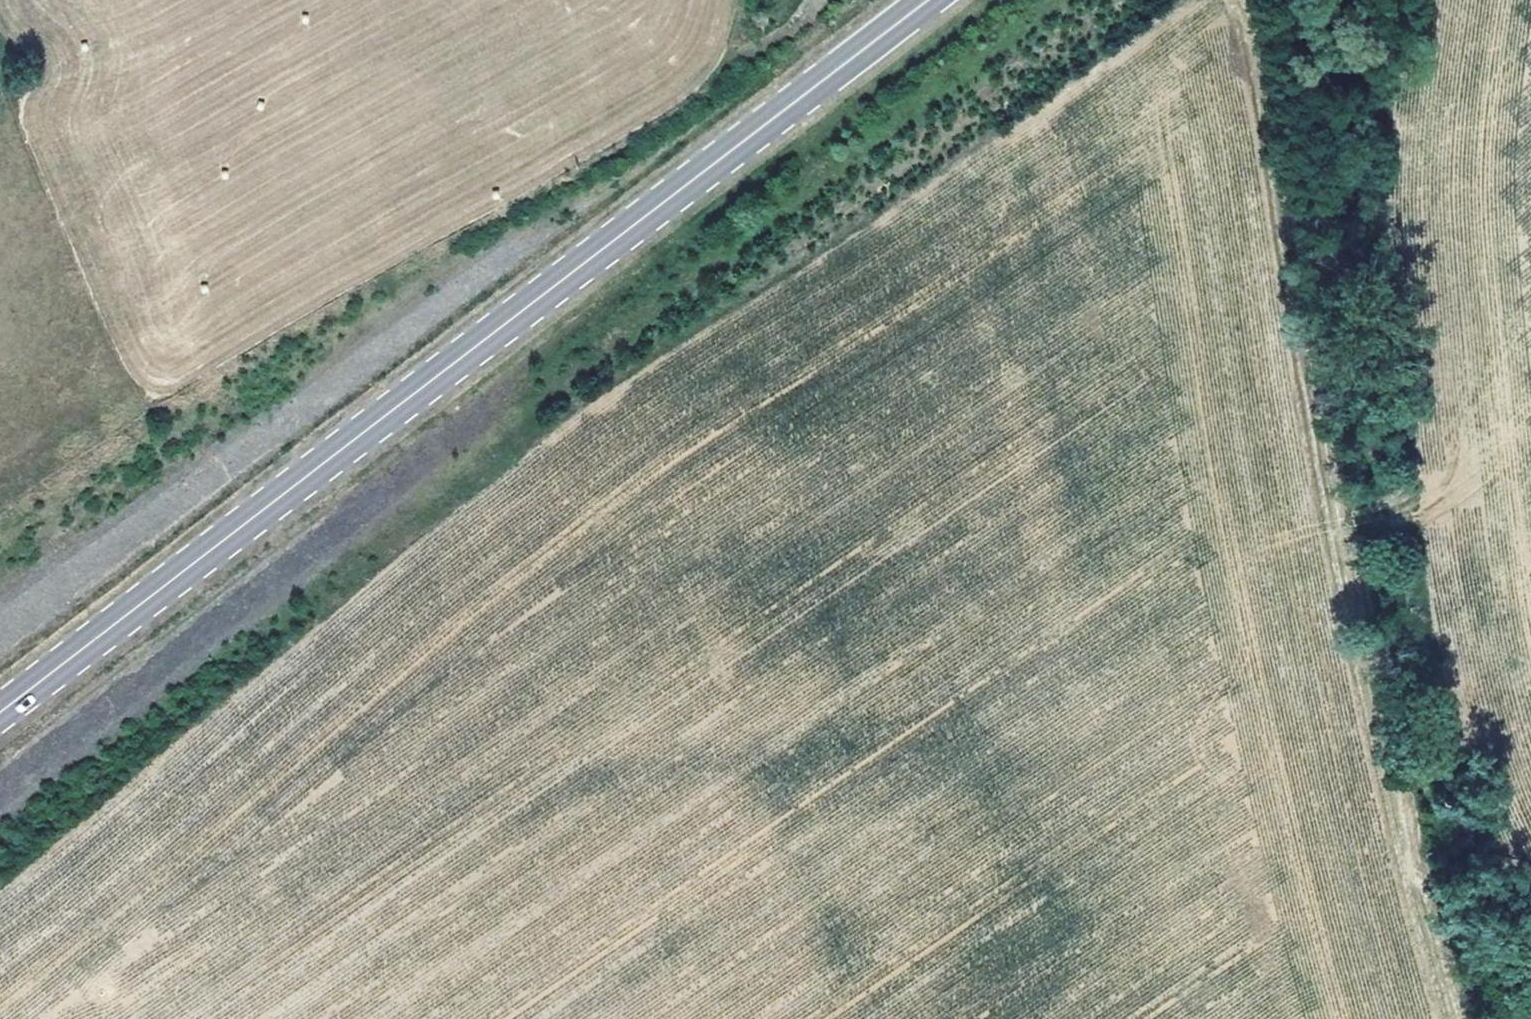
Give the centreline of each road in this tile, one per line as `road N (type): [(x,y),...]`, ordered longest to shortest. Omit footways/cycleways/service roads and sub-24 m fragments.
road 1 (primary): [(0,721),(937,0)]

